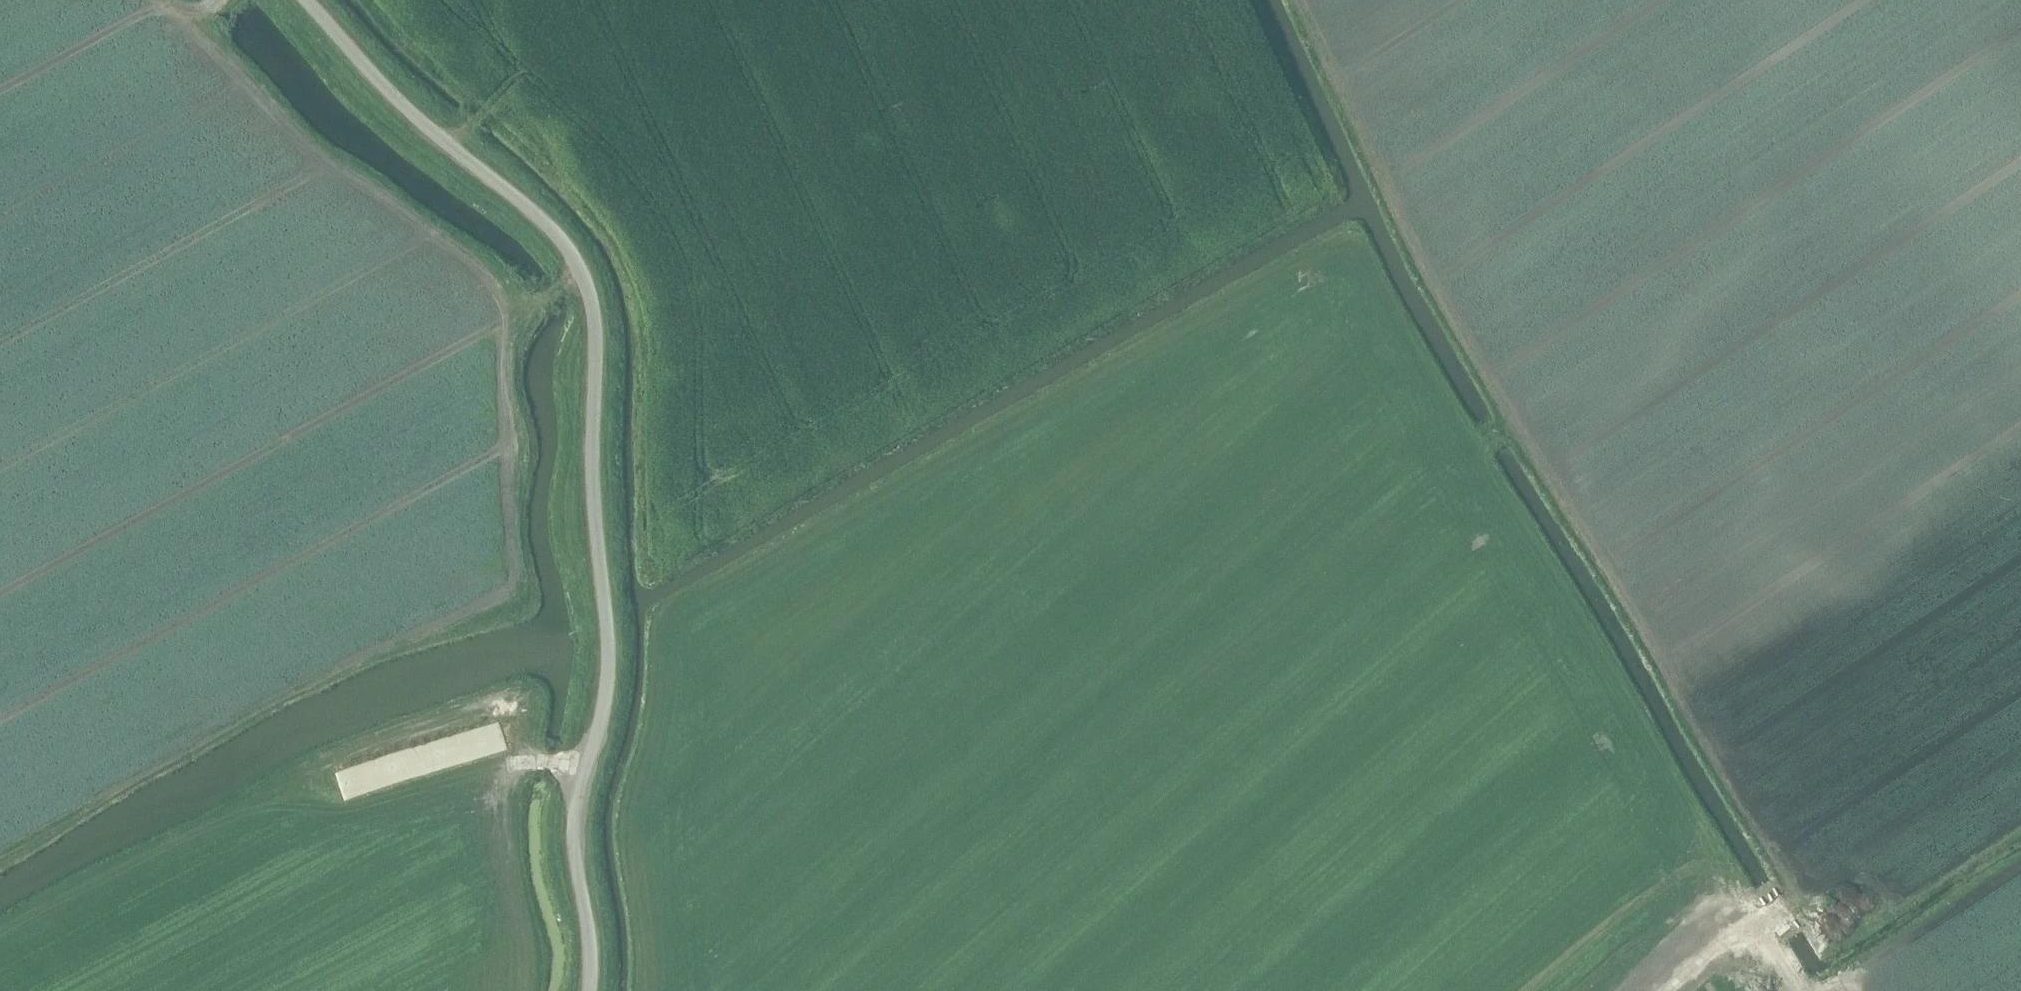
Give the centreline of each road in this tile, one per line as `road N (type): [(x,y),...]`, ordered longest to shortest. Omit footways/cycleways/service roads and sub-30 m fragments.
road 1 (unclassified): [(597,990),(596,917),(579,823),(616,667),(600,462),(603,312),(576,250),(302,0)]

